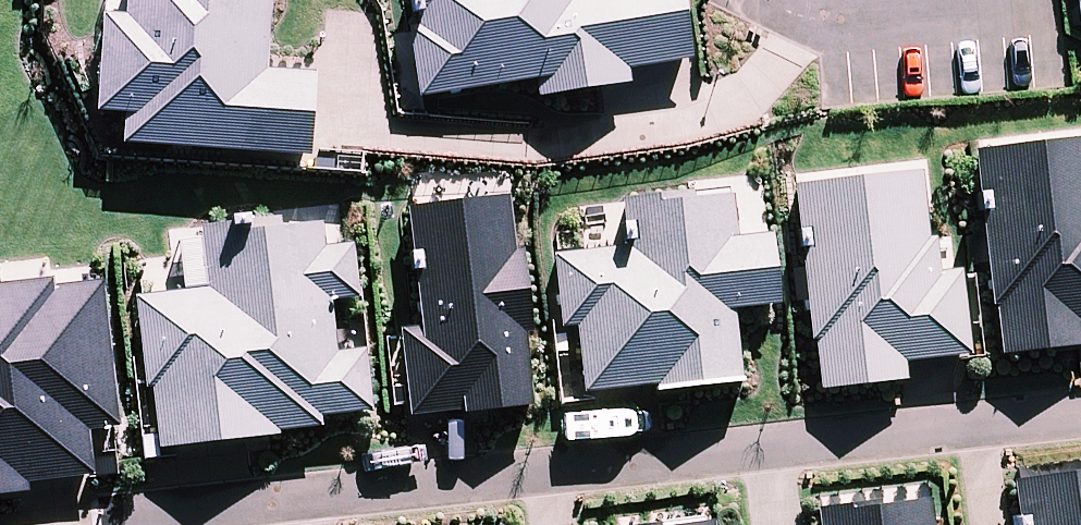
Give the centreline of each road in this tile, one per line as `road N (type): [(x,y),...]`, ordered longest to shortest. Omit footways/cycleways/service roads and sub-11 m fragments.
road 1 (residential): [(105,497),(1080,410)]

